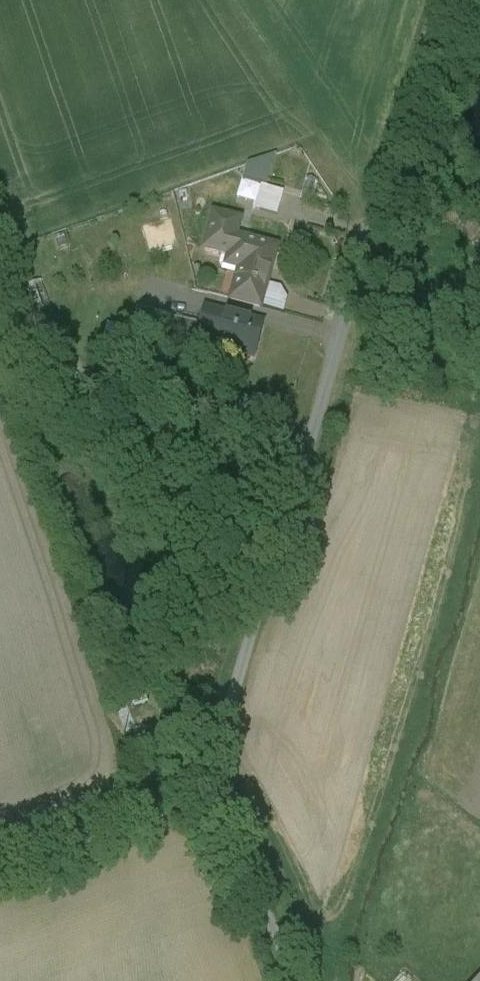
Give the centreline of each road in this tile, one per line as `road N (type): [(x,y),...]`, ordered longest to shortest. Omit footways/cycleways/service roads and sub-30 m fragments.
road 1 (unclassified): [(423,0),(205,787),(294,980)]
road 2 (track): [(205,787),(0,865)]

